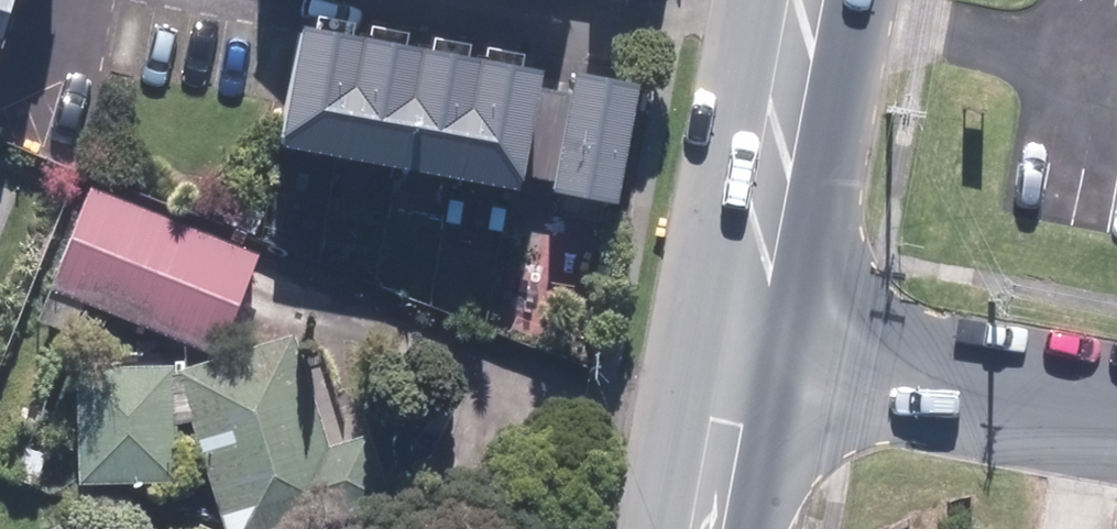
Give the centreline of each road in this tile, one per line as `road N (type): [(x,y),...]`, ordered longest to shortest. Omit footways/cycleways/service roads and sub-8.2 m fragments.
road 1 (residential): [(1116,424),(743,358)]
road 2 (secondary): [(743,358),(810,0)]
road 3 (secondary): [(712,528),(743,358)]

